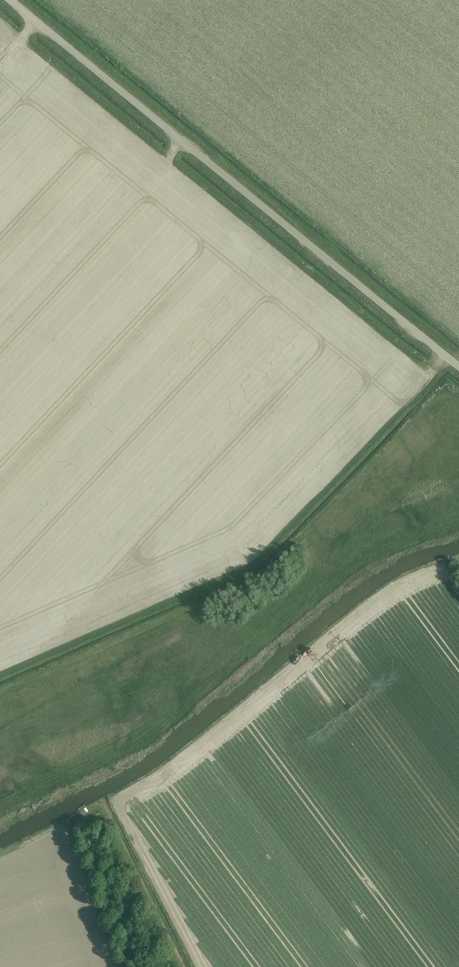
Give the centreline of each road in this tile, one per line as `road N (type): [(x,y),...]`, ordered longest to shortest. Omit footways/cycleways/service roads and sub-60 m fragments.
road 1 (unclassified): [(458,365),(10,0)]

